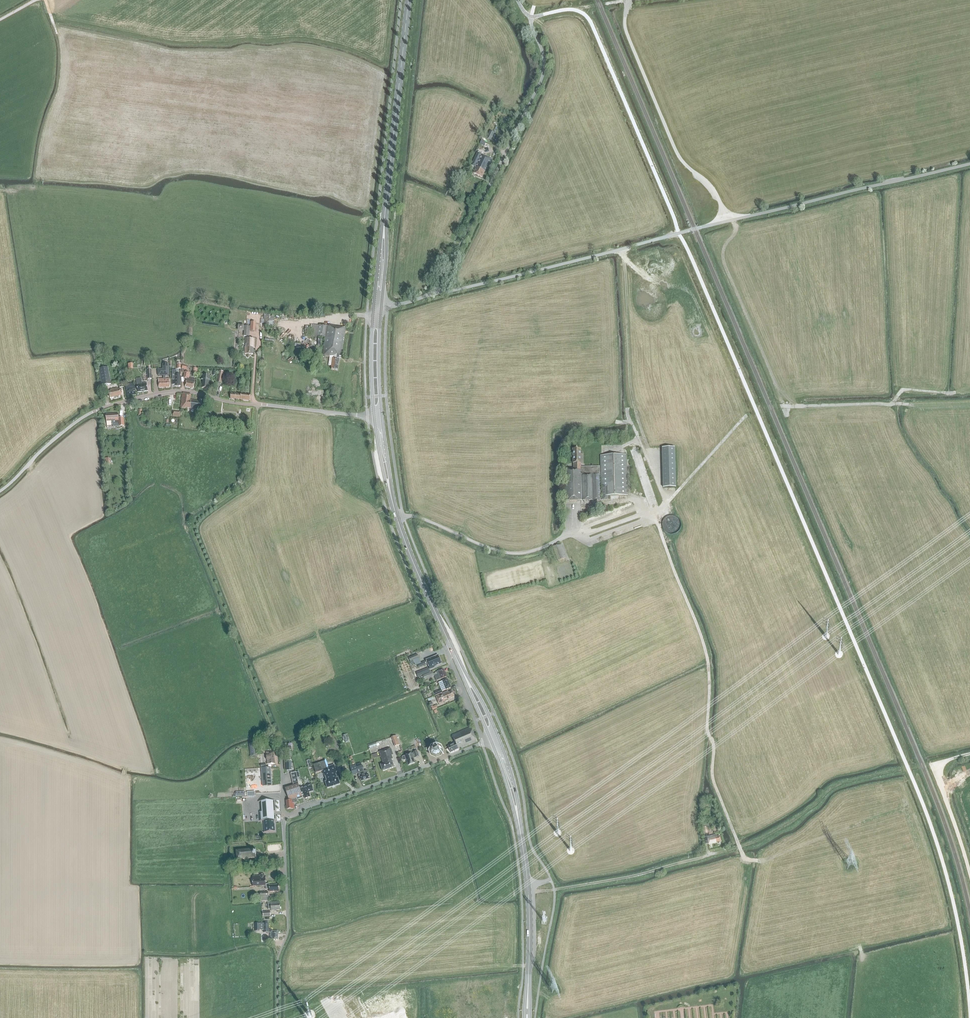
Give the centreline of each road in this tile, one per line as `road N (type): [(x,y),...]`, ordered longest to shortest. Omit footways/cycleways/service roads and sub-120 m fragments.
road 1 (unclassified): [(435,293),(969,164)]
road 2 (track): [(570,535),(599,539),(657,513),(708,663),(714,781),(743,857),(758,862)]
road 3 (unclassified): [(0,493),(79,420),(147,396),(184,391),(374,416)]
road 4 (track): [(257,404),(247,479),(193,529),(281,751)]
road 5 (track): [(554,890),(740,847),(793,820),(838,785),(908,769)]
road 6 (residential): [(284,815),(491,740)]
road 7 (primary): [(385,208),(408,0)]
road 8 (unclassified): [(435,293),(522,118)]
road 9 (residential): [(277,969),(288,929),(284,815)]
road 10 (primary): [(452,648),(395,512)]
road 11 (track): [(657,513),(748,414)]

